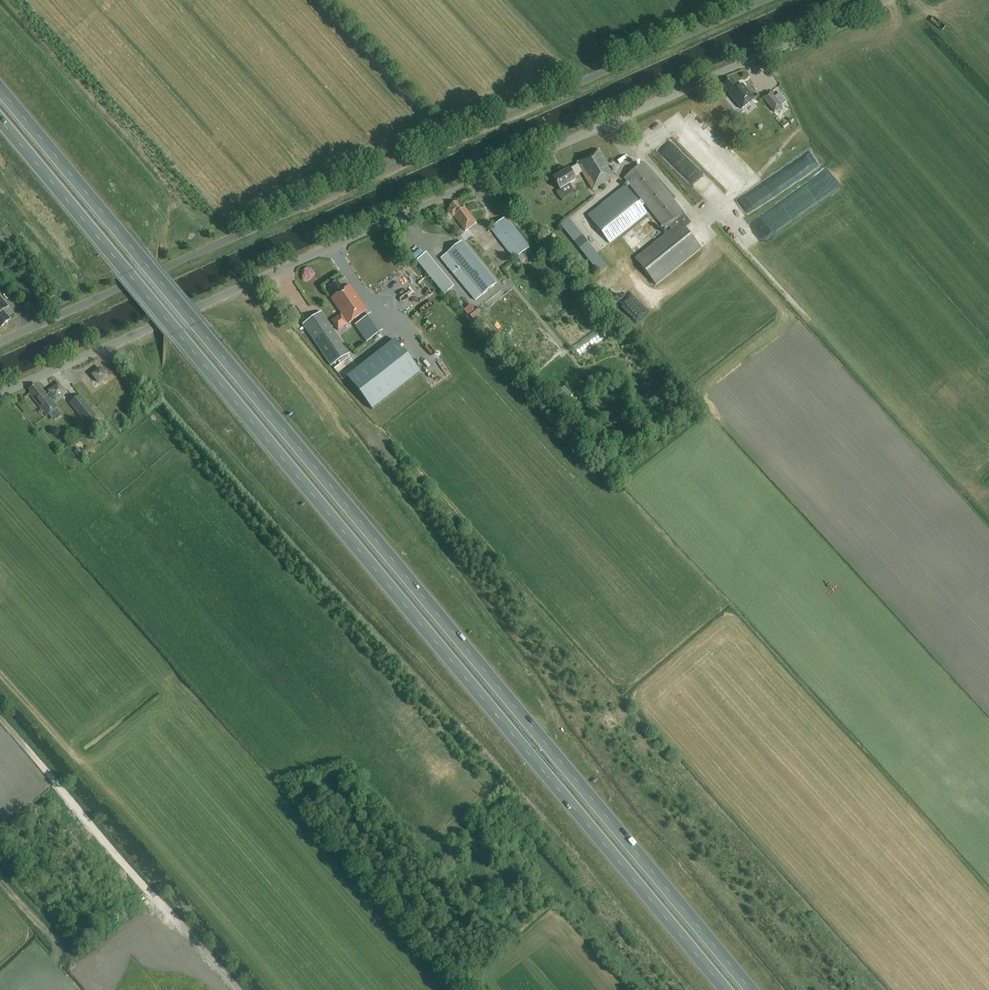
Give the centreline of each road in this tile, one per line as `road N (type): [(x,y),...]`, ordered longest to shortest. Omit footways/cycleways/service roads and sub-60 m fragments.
road 1 (trunk): [(750,989),(0,89)]
road 2 (trunk): [(0,122),(725,989)]
road 3 (unclassified): [(0,396),(892,0)]
road 4 (unclassified): [(0,343),(771,0)]

